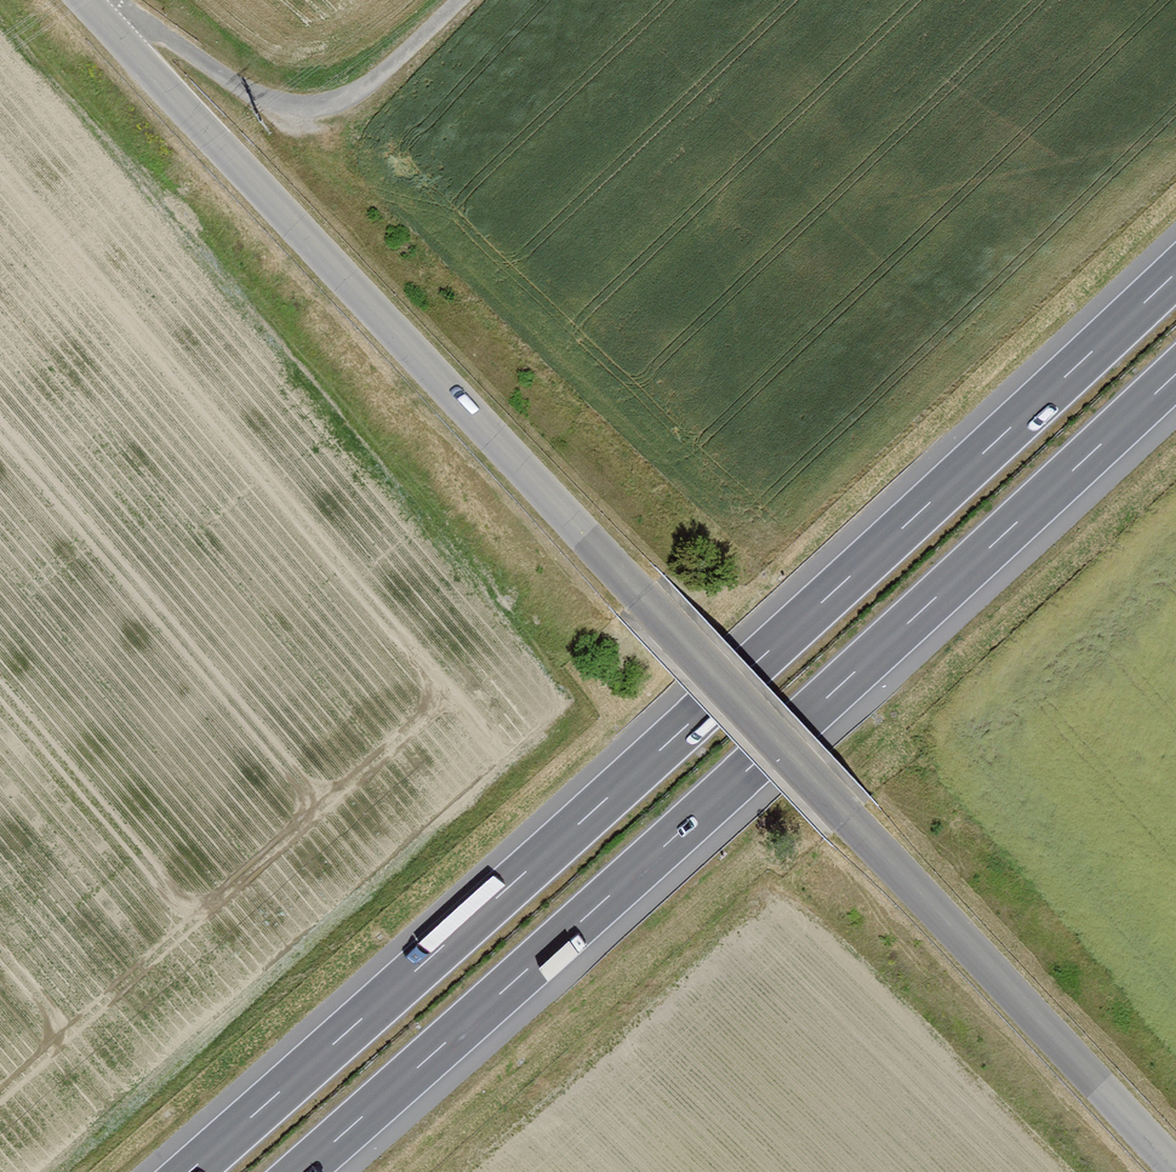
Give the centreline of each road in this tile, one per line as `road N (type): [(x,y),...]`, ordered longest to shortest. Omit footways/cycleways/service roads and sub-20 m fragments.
road 1 (tertiary): [(1175,1168),(87,0)]
road 2 (motorway): [(1175,273),(189,1171)]
road 3 (motorway): [(300,1171),(1175,374)]
road 4 (track): [(459,0),(360,89),(313,105),(251,93),(120,8),(90,0)]

